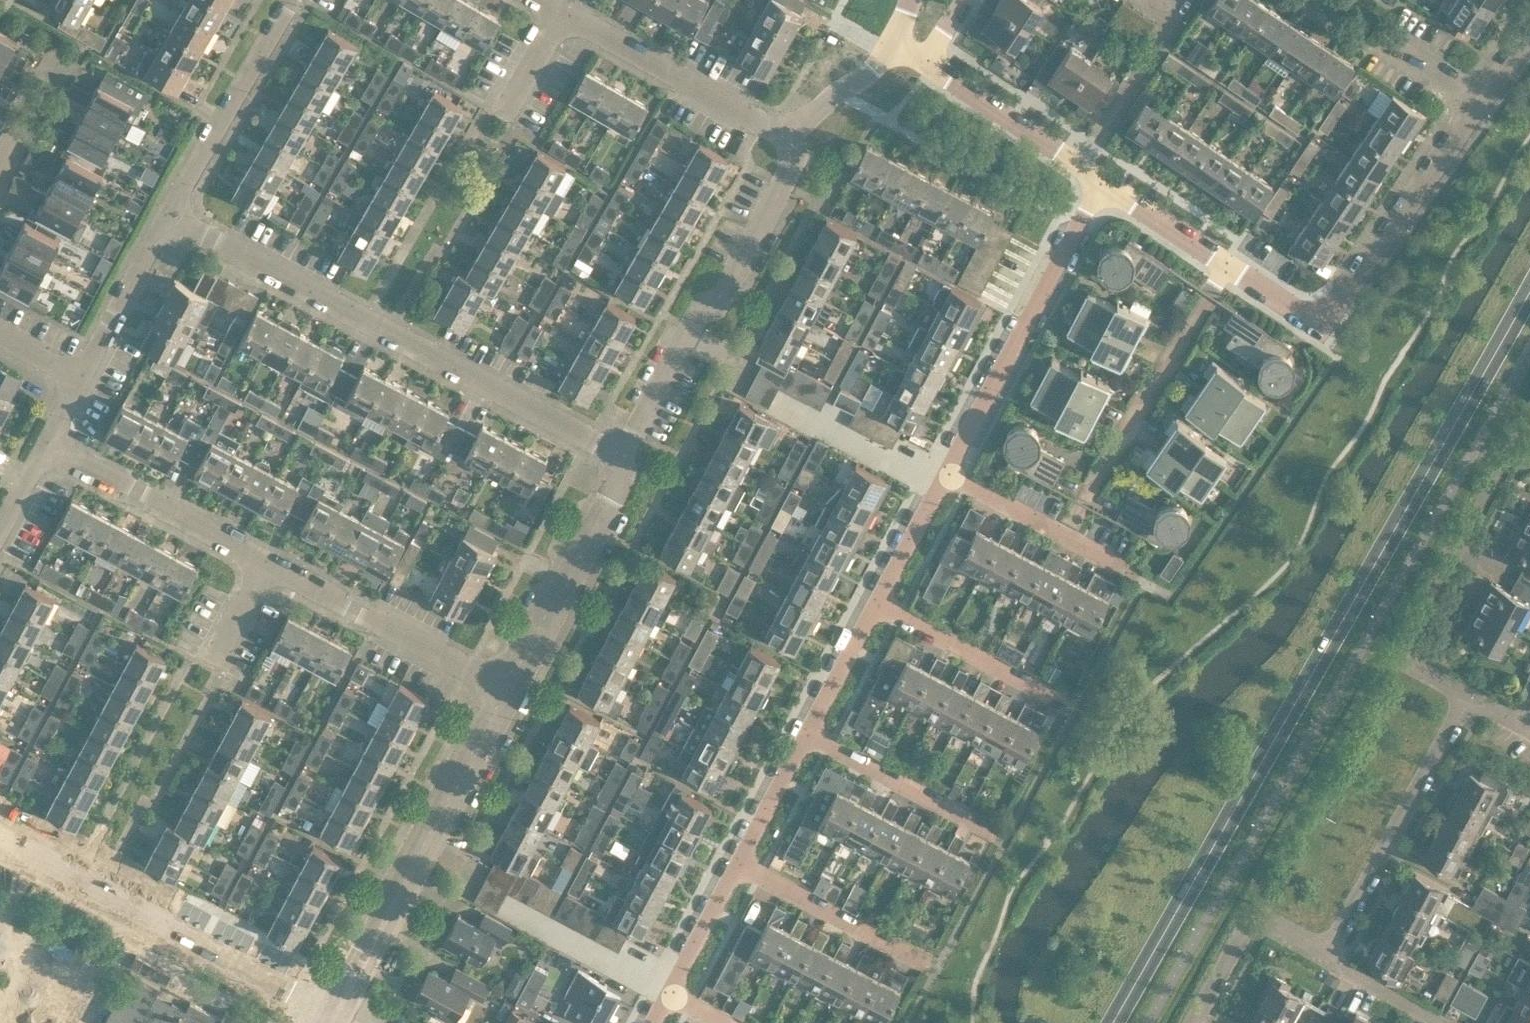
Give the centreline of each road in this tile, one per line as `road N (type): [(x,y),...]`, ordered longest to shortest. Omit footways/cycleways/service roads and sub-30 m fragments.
road 1 (secondary): [(1111,1022),(1529,292)]
road 2 (residential): [(622,460),(167,218)]
road 3 (residential): [(322,1011),(446,832),(498,686)]
road 4 (residential): [(622,460),(684,335),(699,311),(720,298),(742,257),(791,161),(792,138)]
road 5 (residential): [(322,1011),(0,838)]
road 6 (residential): [(1469,698),(1408,662),(1402,644),(1505,453),(1529,446)]
road 7 (residential): [(945,472),(1100,181)]
road 8 (residential): [(1225,265),(1064,536)]
road 9 (residential): [(1326,953),(1469,698)]
road 10 (residential): [(498,686),(263,563)]
road 11 (residential): [(792,138),(563,12)]
road 12 (residential): [(498,686),(527,650),(622,460)]
road 13 (residential): [(167,218),(291,0)]
road 14 (residential): [(263,563),(50,444)]
road 15 (residential): [(1338,301),(1481,105)]
road 16 (residential): [(1100,181),(924,61)]
road 17 (residential): [(923,963),(737,864)]
road 18 (residential): [(992,831),(808,734)]
road 19 (residential): [(1060,700),(877,603)]
road 20 (residential): [(77,376),(167,218)]
road 21 (residential): [(1225,265),(1100,181)]
road 22 (residential): [(737,864),(808,734)]
road 23 (residential): [(808,734),(877,603)]
road 24 (residential): [(667,994),(737,864)]
road 25 (residential): [(877,603),(945,472)]
road 26 (residential): [(792,138),(895,43)]
road 27 (residential): [(1064,536),(945,472)]
road 28 (residential): [(1338,301),(1317,317),(1302,314),(1225,265)]
road 29 (residential): [(1195,1022),(1249,924),(1260,920)]

